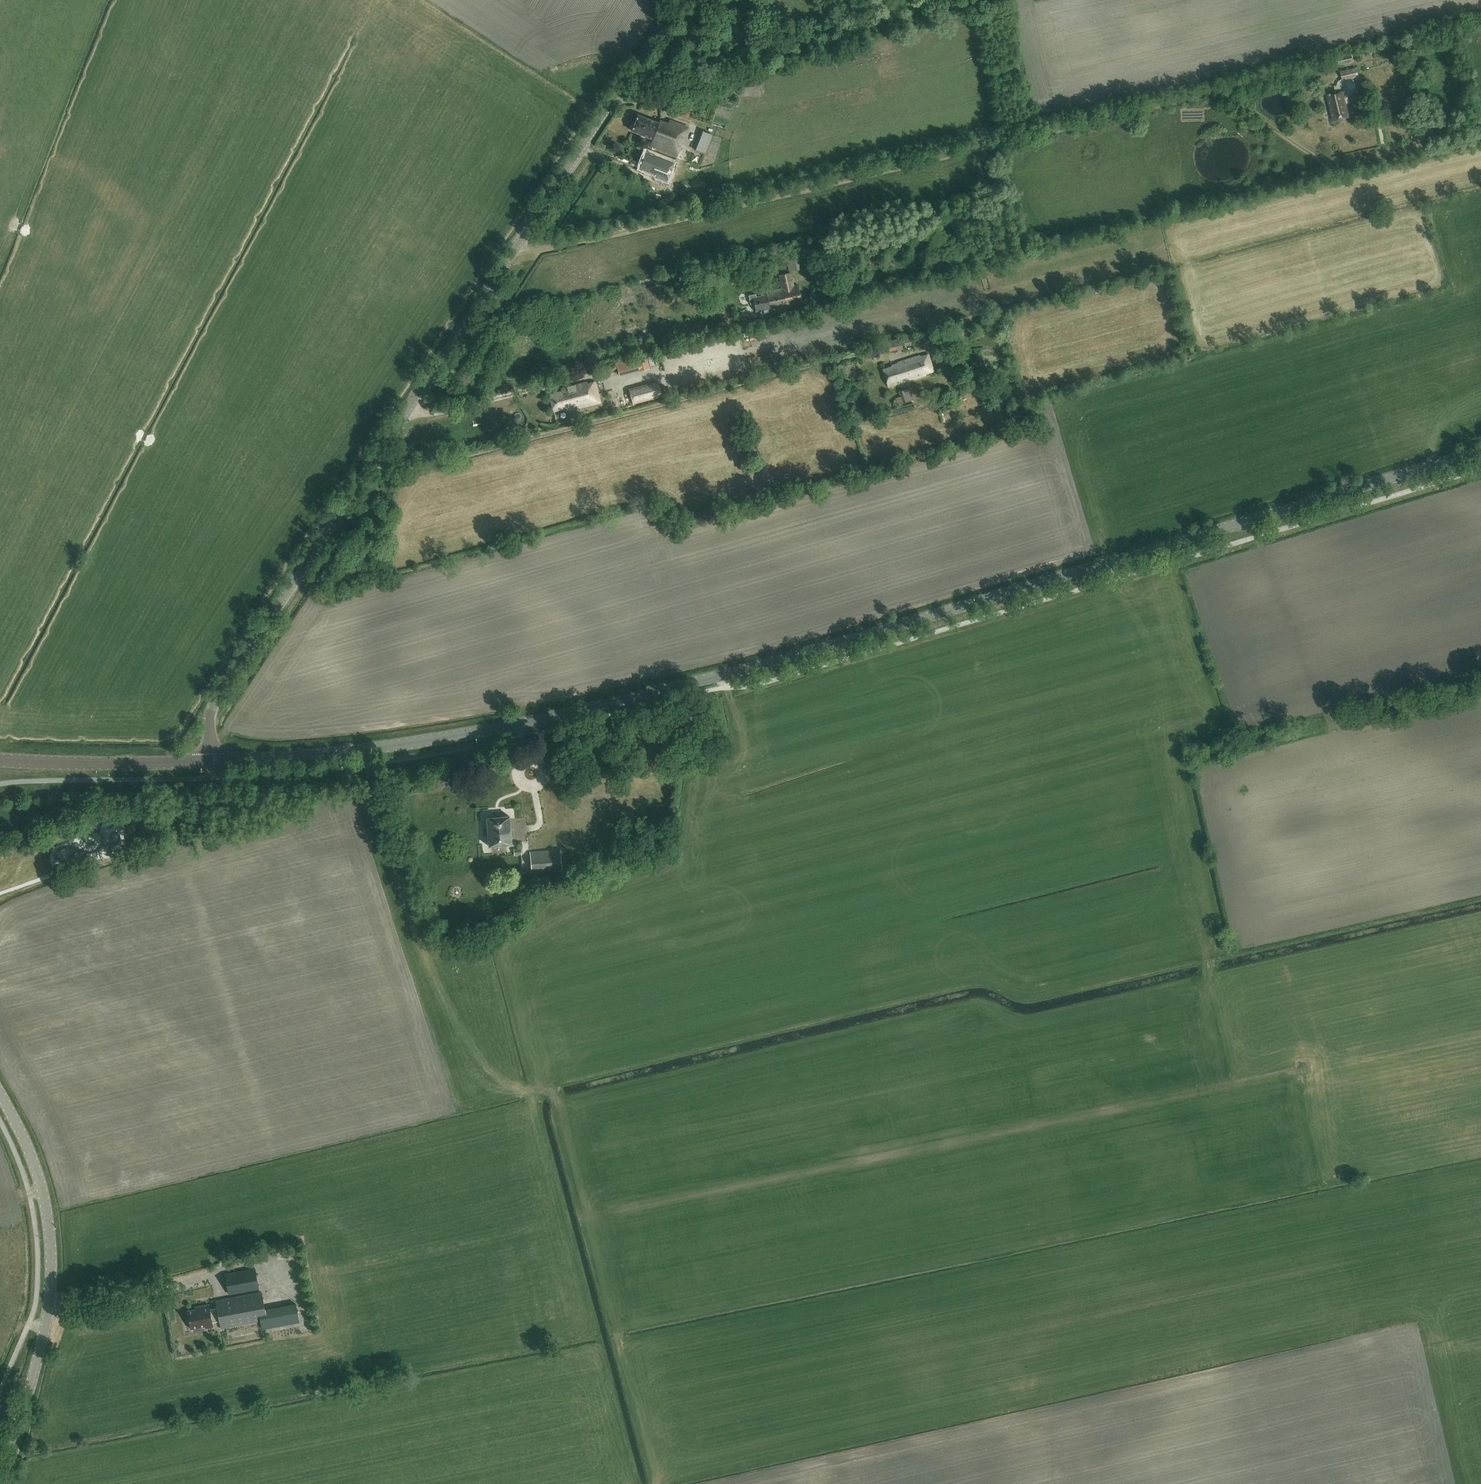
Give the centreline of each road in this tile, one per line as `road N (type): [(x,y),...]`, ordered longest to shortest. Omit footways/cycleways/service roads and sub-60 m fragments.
road 1 (secondary): [(212,761),(436,739),(671,688),(1480,450)]
road 2 (tertiary): [(680,0),(219,693),(212,761)]
road 3 (secondary): [(7,1483),(45,1327),(52,1259),(35,1166),(0,1092)]
road 4 (secondary): [(212,761),(0,760)]

